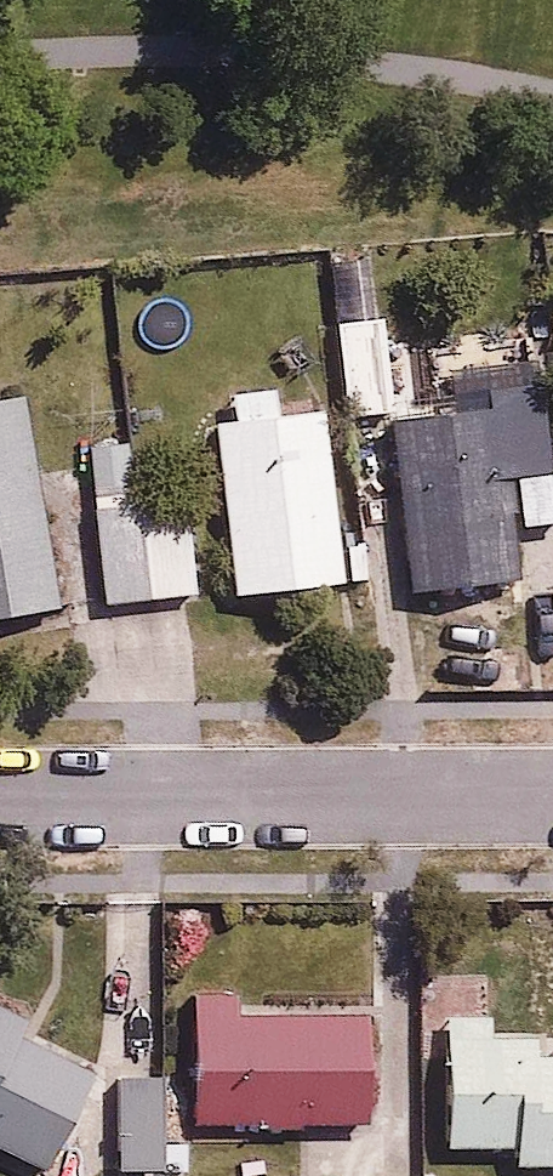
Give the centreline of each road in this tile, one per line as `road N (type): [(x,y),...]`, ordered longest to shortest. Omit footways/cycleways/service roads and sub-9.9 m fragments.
road 1 (residential): [(0,796),(552,795)]

